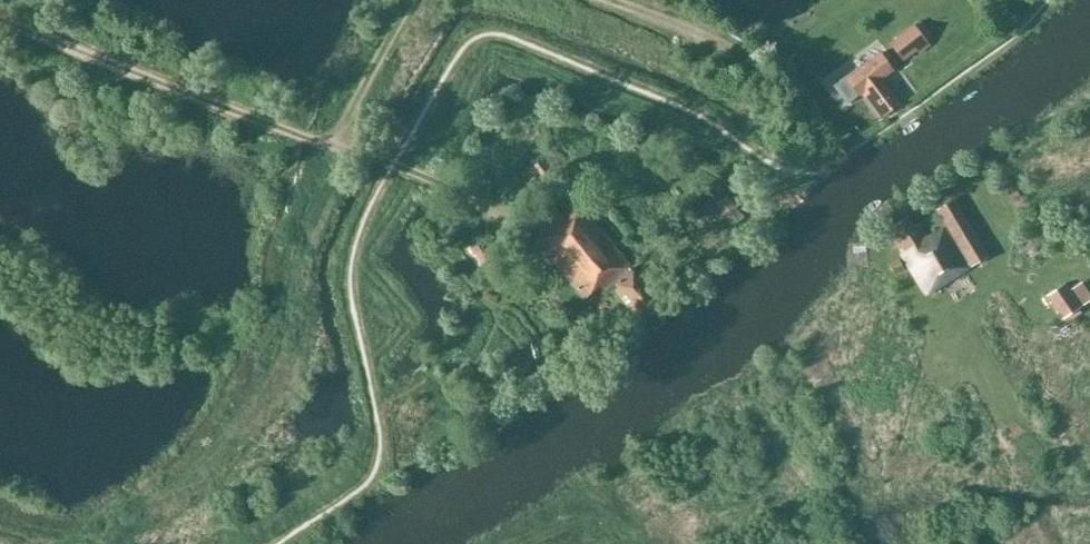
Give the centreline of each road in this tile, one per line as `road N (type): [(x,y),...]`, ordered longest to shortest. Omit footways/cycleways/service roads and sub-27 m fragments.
road 1 (track): [(0,16),(324,143)]
road 2 (track): [(412,0),(324,143),(490,199)]
road 3 (track): [(821,81),(720,51),(599,0)]

